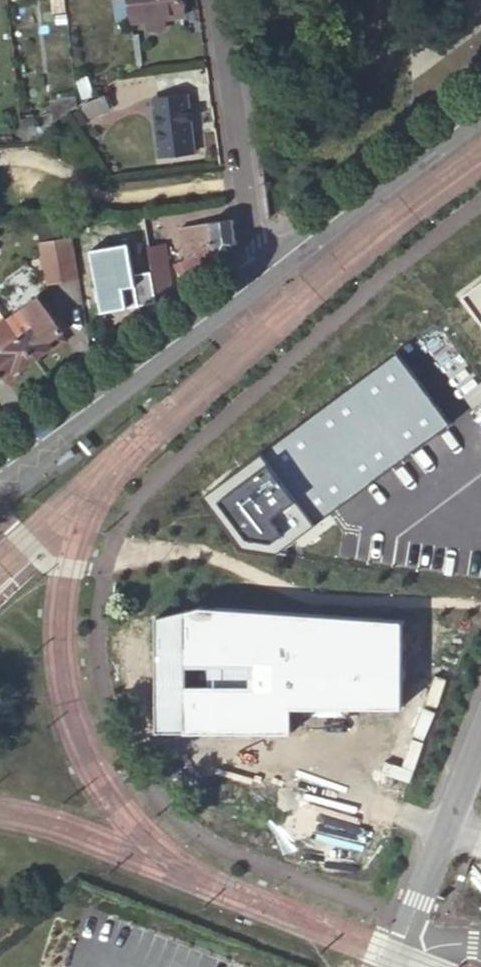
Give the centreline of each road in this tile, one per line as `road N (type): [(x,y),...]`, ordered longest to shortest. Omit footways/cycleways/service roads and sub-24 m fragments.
road 1 (tertiary): [(0,462),(262,265)]
road 2 (tertiary): [(262,265),(480,105)]
road 3 (unclassified): [(0,156),(64,168),(113,196),(249,184)]
road 4 (residential): [(394,966),(480,744)]
road 5 (residential): [(221,0),(249,184)]

